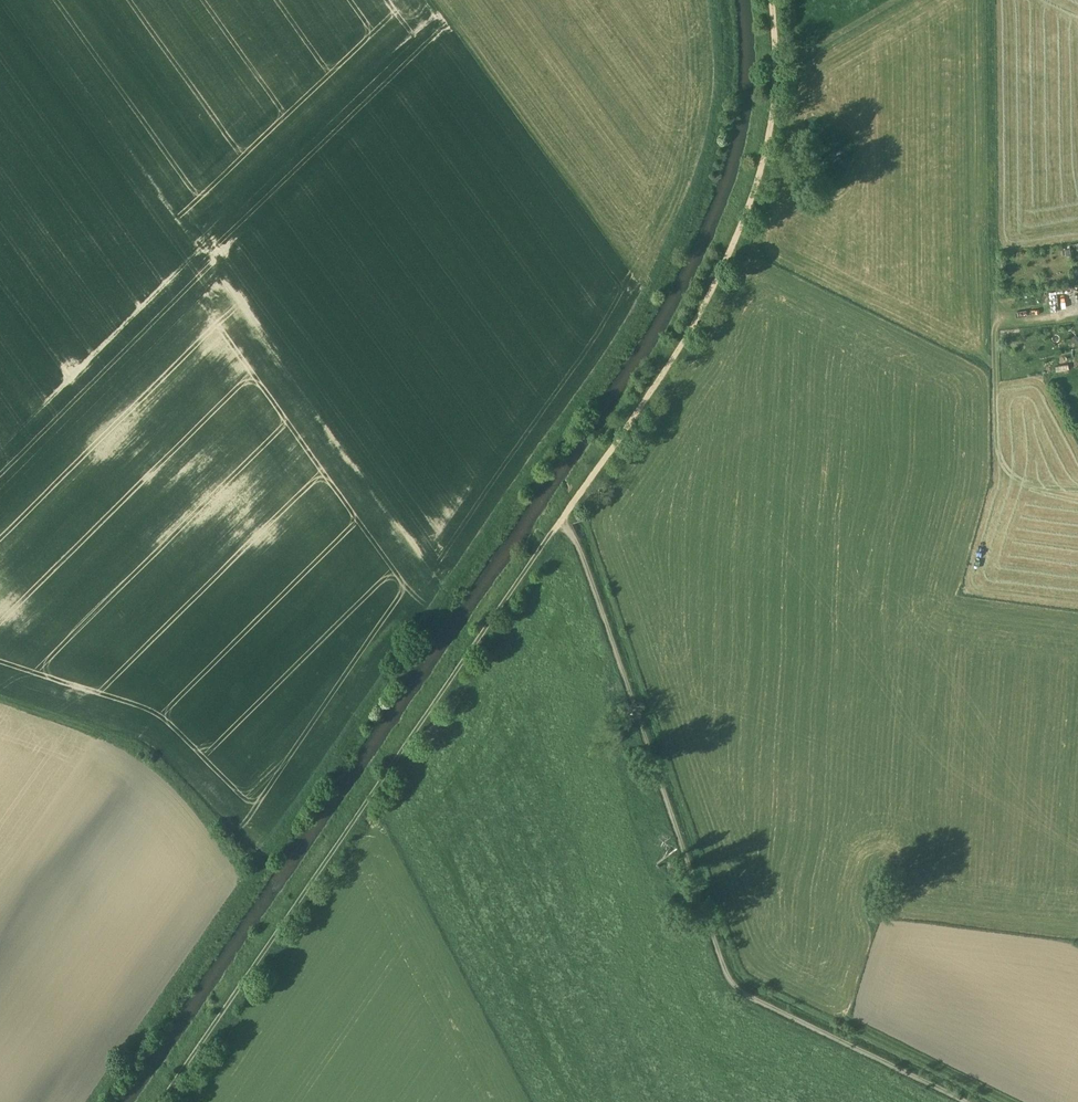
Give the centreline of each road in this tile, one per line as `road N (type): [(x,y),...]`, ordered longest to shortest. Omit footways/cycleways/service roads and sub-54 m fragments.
road 1 (track): [(560,522),(574,538),(732,982),(752,1003),(958,1101)]
road 2 (track): [(560,522),(170,1101)]
road 3 (track): [(771,0),(779,91),(760,193),(722,282),(560,522)]
road 4 (track): [(1077,490),(1010,475),(1000,454),(992,0)]
road 5 (track): [(246,876),(180,791),(136,754),(0,706)]

